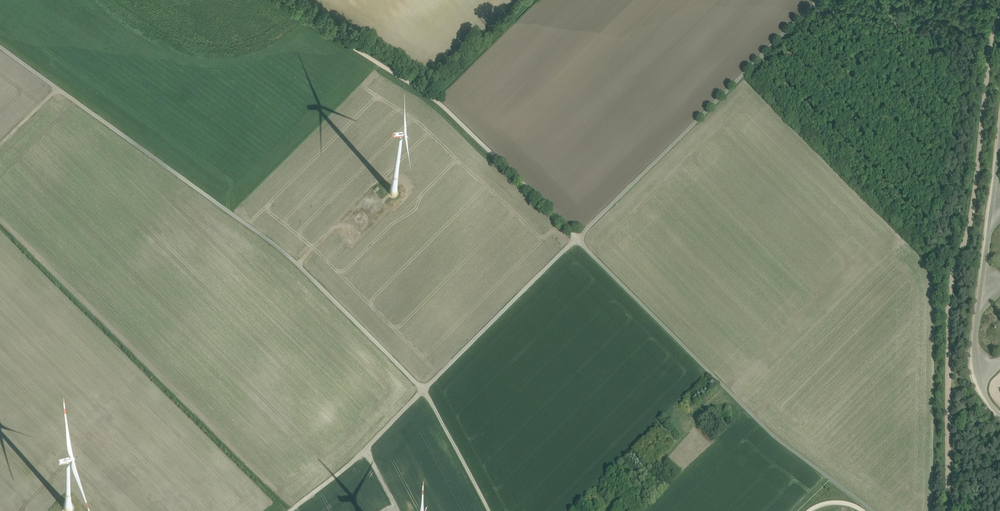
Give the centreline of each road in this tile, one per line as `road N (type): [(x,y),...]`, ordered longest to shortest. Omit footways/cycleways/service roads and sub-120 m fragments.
road 1 (unclassified): [(817,0),(578,240),(718,384),(868,510)]
road 2 (track): [(276,0),(437,101),(578,240),(426,389)]
road 3 (track): [(0,45),(288,253),(426,389)]
road 4 (track): [(490,510),(426,389)]

